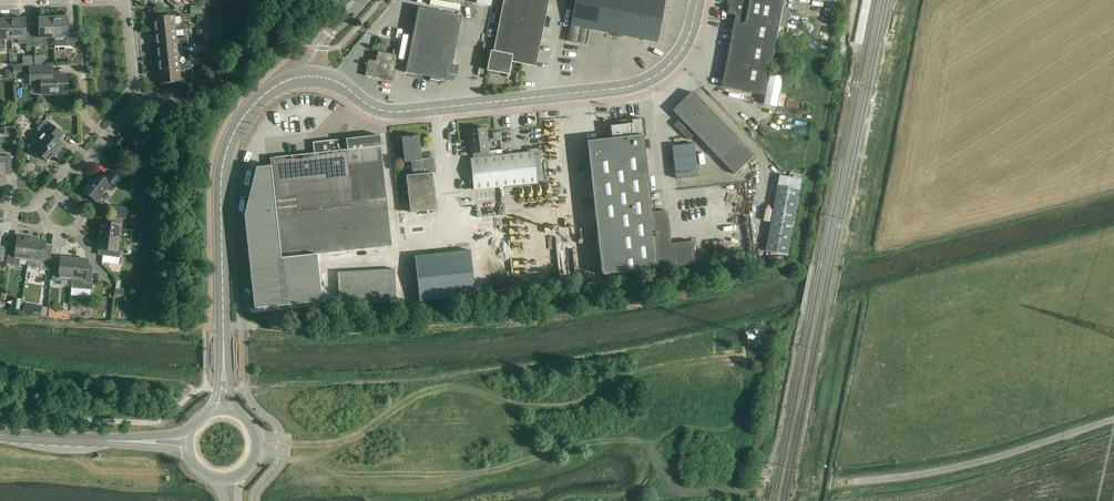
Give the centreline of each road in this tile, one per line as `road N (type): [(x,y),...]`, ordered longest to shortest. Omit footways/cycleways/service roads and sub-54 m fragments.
road 1 (track): [(287,452),(300,461),(335,449),(433,386),(542,408),(572,406),(702,358),(720,360),(739,377),(744,405),(734,424),(670,434),(629,490),(562,500)]
road 2 (track): [(257,329),(359,333),(543,318),(794,268)]
road 3 (track): [(243,390),(272,380),(448,379),(639,351),(706,359)]
road 4 (secondary): [(317,77),(393,112),(624,88),(674,60),(698,0)]
road 5 (track): [(656,448),(597,442),(495,471),(416,479),(352,478),(300,461)]
road 6 (secondary): [(224,371),(221,186),(227,149),(271,90),(317,77)]
road 7 (unclassified): [(829,483),(990,459),(1113,419)]
road 8 (residential): [(106,138),(136,99),(121,0)]
road 9 (residential): [(0,203),(36,205),(106,138)]
road 10 (secondary): [(129,441),(0,435)]

